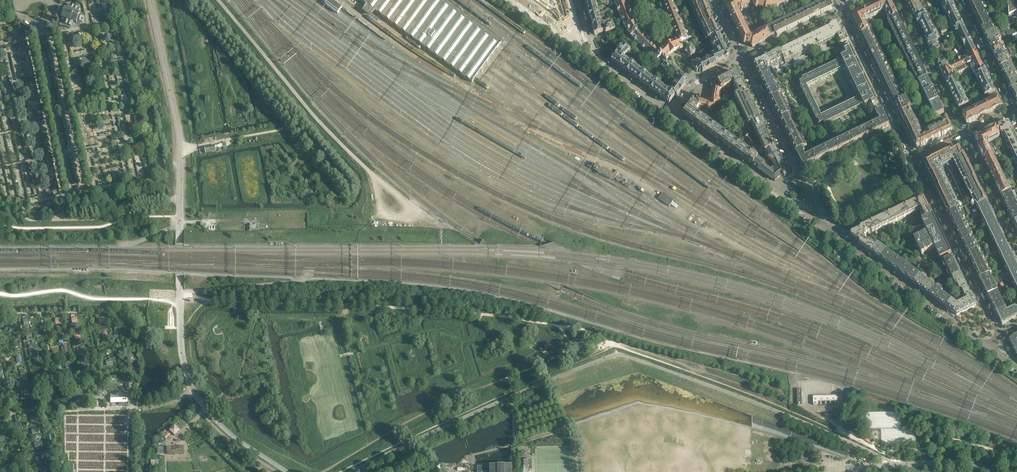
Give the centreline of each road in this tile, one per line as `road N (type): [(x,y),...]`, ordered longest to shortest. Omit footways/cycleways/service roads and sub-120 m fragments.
road 1 (residential): [(990,346),(806,213)]
road 2 (residential): [(914,158),(998,335)]
road 3 (residential): [(806,213),(811,201),(743,61)]
road 4 (residential): [(672,116),(806,213)]
road 5 (residential): [(914,158),(843,12)]
road 6 (residential): [(672,116),(604,64),(578,0)]
road 7 (residential): [(963,134),(898,0)]
road 8 (residential): [(1016,246),(963,134)]
road 9 (residential): [(959,0),(1012,110)]

